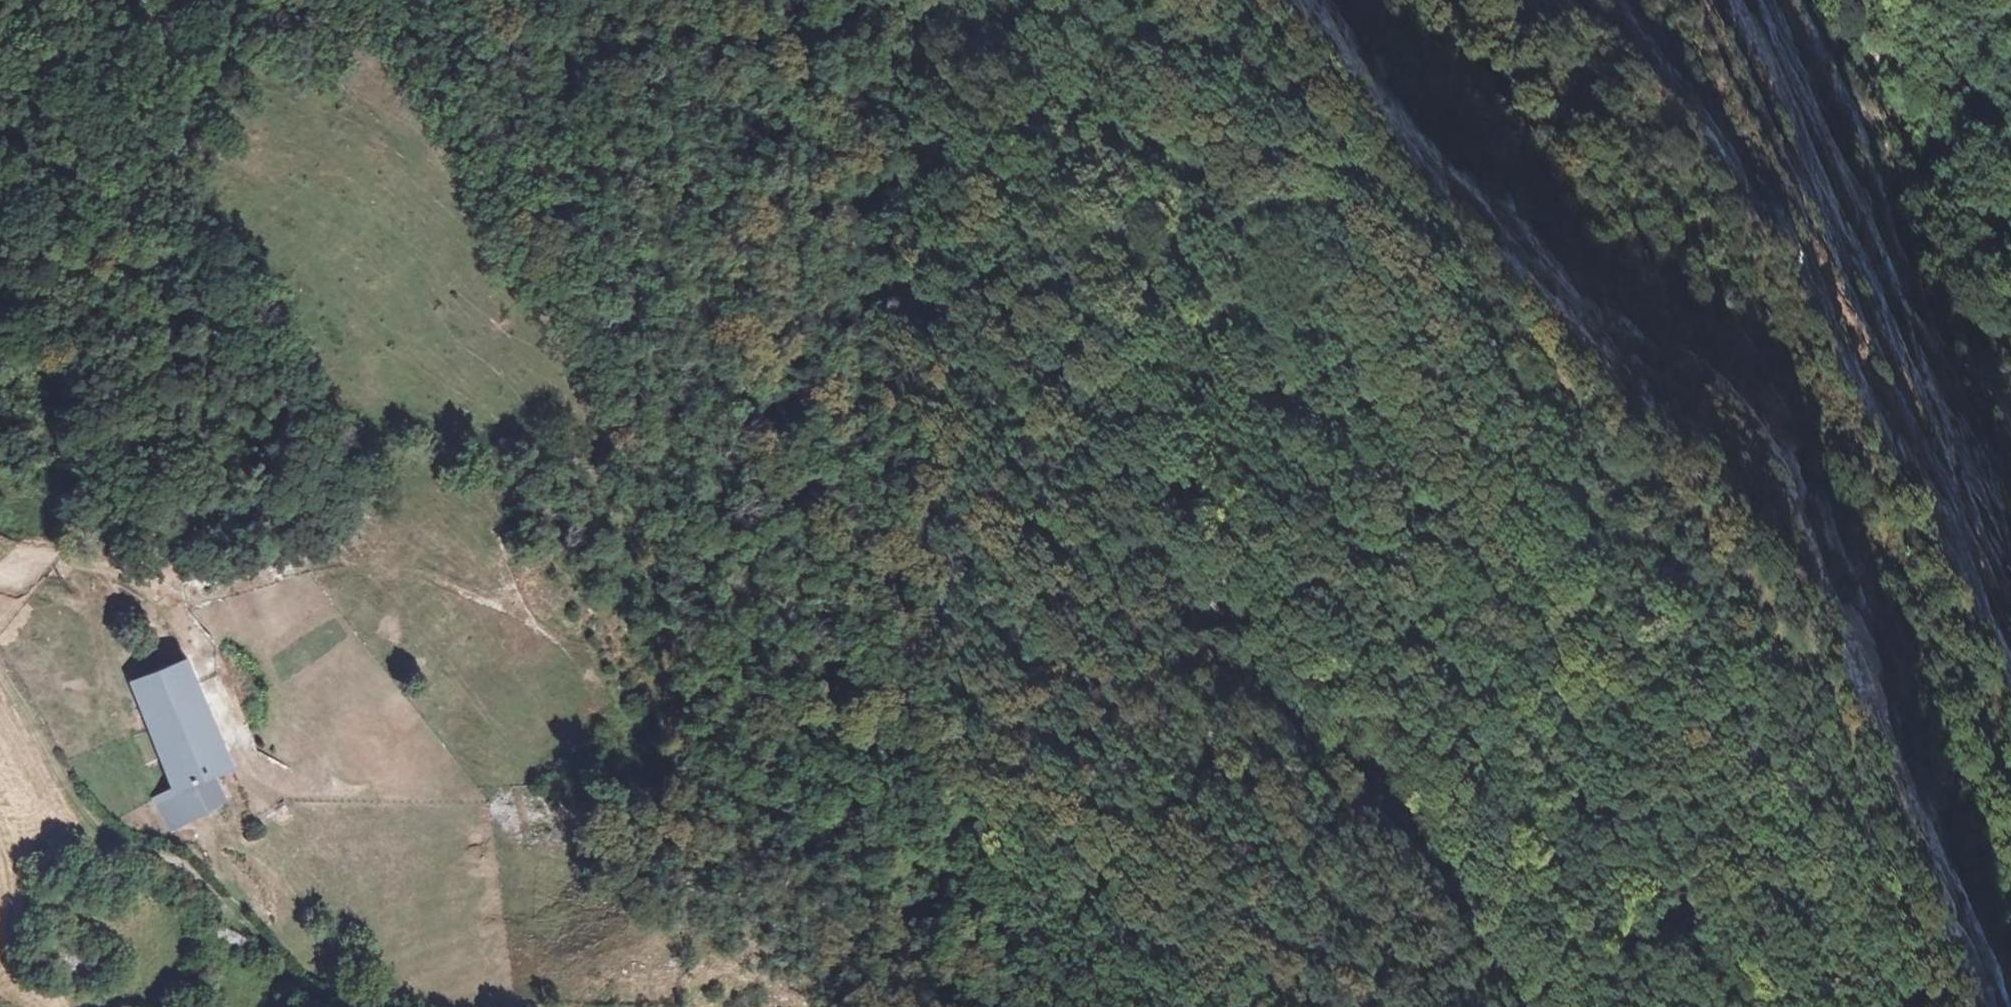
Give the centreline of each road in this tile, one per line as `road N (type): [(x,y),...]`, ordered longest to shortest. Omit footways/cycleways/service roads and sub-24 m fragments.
road 1 (track): [(327,1006),(292,989),(254,932),(198,880),(108,843),(79,813),(0,675)]
road 2 (track): [(143,5),(0,99)]

